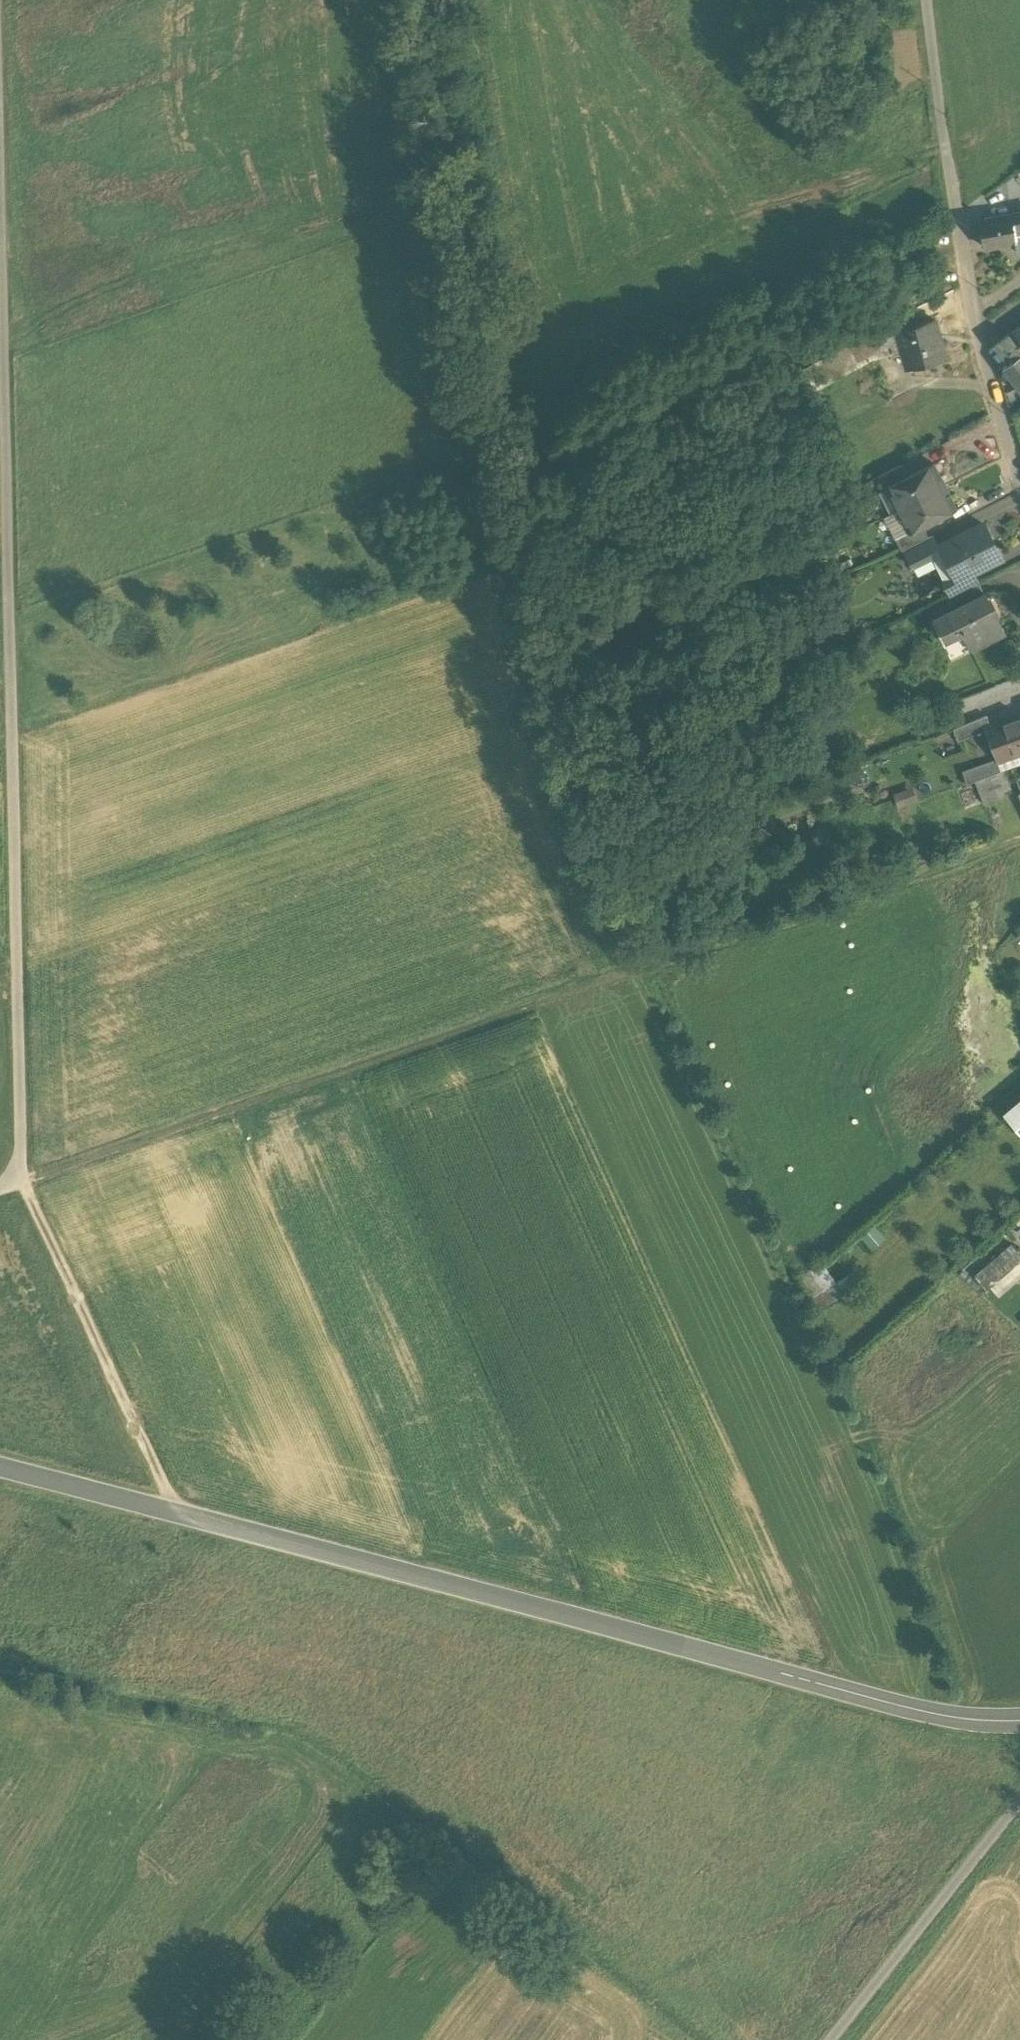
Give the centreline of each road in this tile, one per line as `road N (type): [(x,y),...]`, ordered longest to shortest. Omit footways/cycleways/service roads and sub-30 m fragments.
road 1 (track): [(1019,842),(19,1180),(184,1515)]
road 2 (unclassified): [(0,1468),(877,1699),(1019,1721)]
road 3 (track): [(413,0),(460,342),(642,966)]
road 4 (track): [(0,237),(20,1158),(19,1180),(0,1187)]
road 5 (track): [(950,1716),(935,1634),(892,1518),(642,966)]
road 6 (residential): [(928,0),(969,277),(1019,477)]
road 7 (track): [(831,2039),(1019,1800)]

